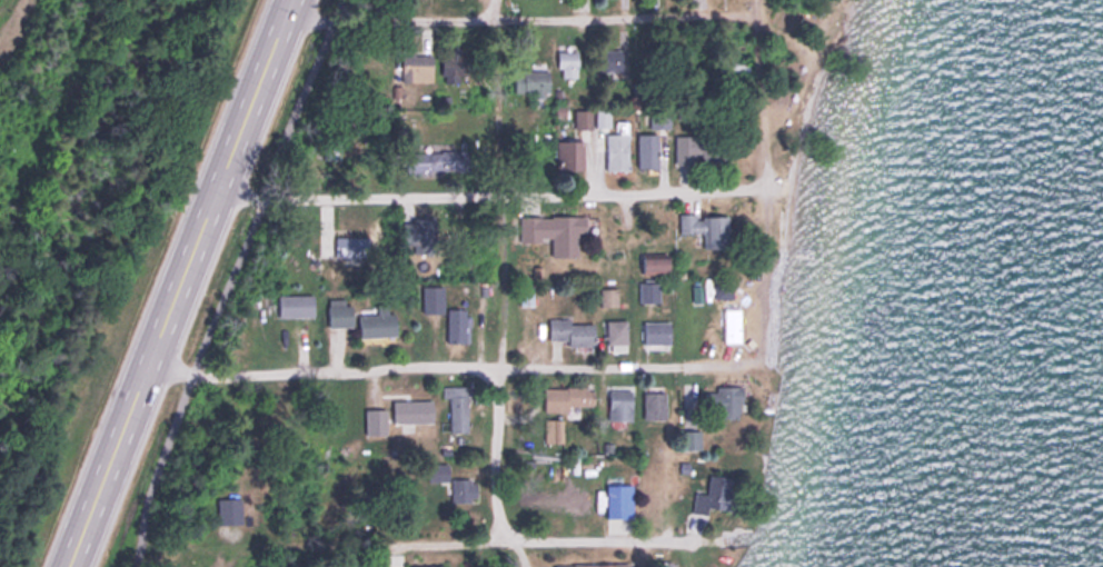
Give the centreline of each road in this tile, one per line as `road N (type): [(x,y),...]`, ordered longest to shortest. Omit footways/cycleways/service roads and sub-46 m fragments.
road 1 (residential): [(767,360),(219,372),(149,362)]
road 2 (primary): [(69,566),(290,0)]
road 3 (residential): [(768,187),(286,197),(216,187)]
road 4 (residential): [(758,14),(322,24),(285,14)]
road 5 (residential): [(501,369),(499,0)]
road 6 (residential): [(504,528),(519,540),(725,539)]
road 7 (residential): [(758,0),(768,187)]
road 8 (residential): [(501,369),(504,528)]

